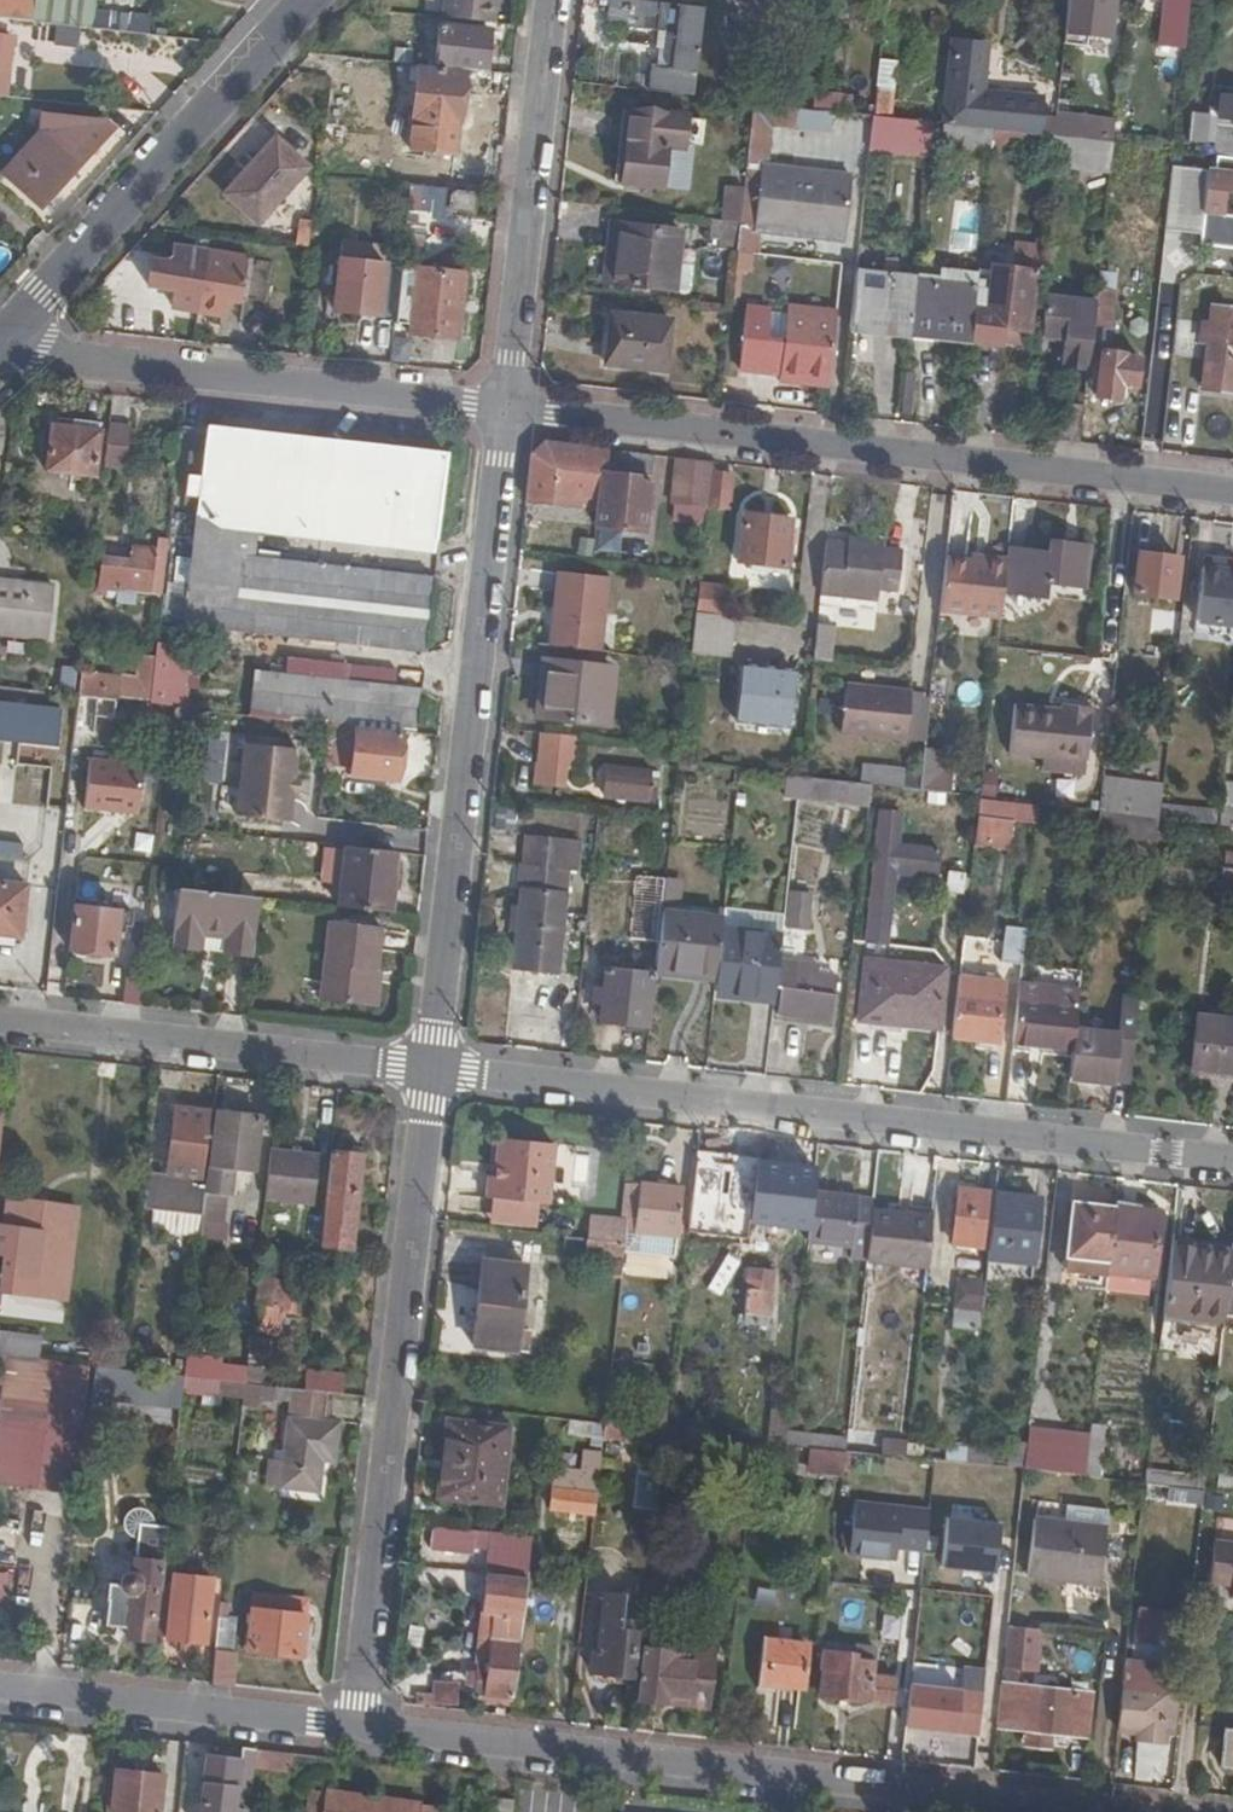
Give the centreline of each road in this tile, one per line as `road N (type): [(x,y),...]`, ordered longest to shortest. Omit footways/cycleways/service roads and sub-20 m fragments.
road 1 (residential): [(1232,1162),(427,1072)]
road 2 (residential): [(359,1726),(1097,1811)]
road 3 (residential): [(509,408),(1232,491)]
road 4 (residential): [(427,1072),(509,408)]
road 5 (residential): [(359,1726),(427,1072)]
road 6 (residential): [(0,352),(509,408)]
road 7 (tertiary): [(310,0),(0,346)]
road 8 (residential): [(427,1072),(0,1023)]
road 9 (residential): [(509,408),(554,0)]
road 10 (residential): [(0,1688),(359,1726)]

